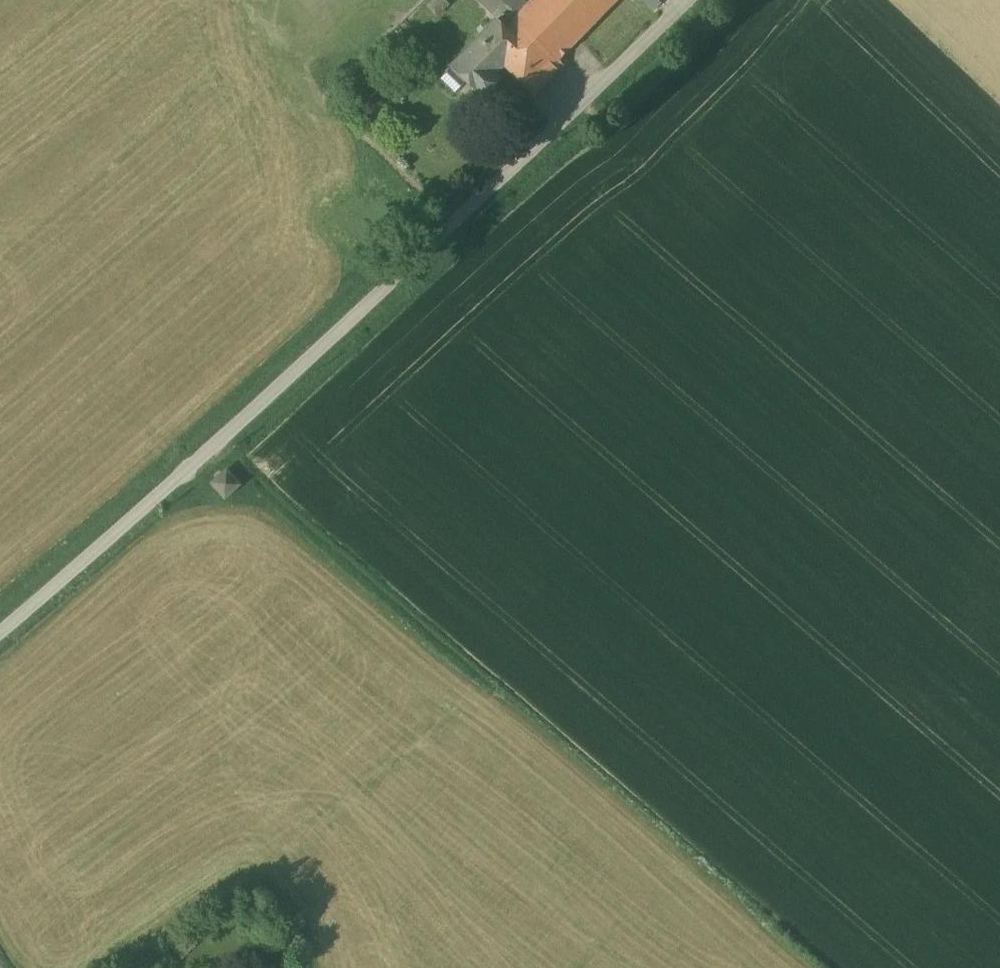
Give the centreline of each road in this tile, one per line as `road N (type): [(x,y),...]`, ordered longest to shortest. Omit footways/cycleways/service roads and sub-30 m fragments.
road 1 (unclassified): [(681,0),(221,439),(0,630)]

